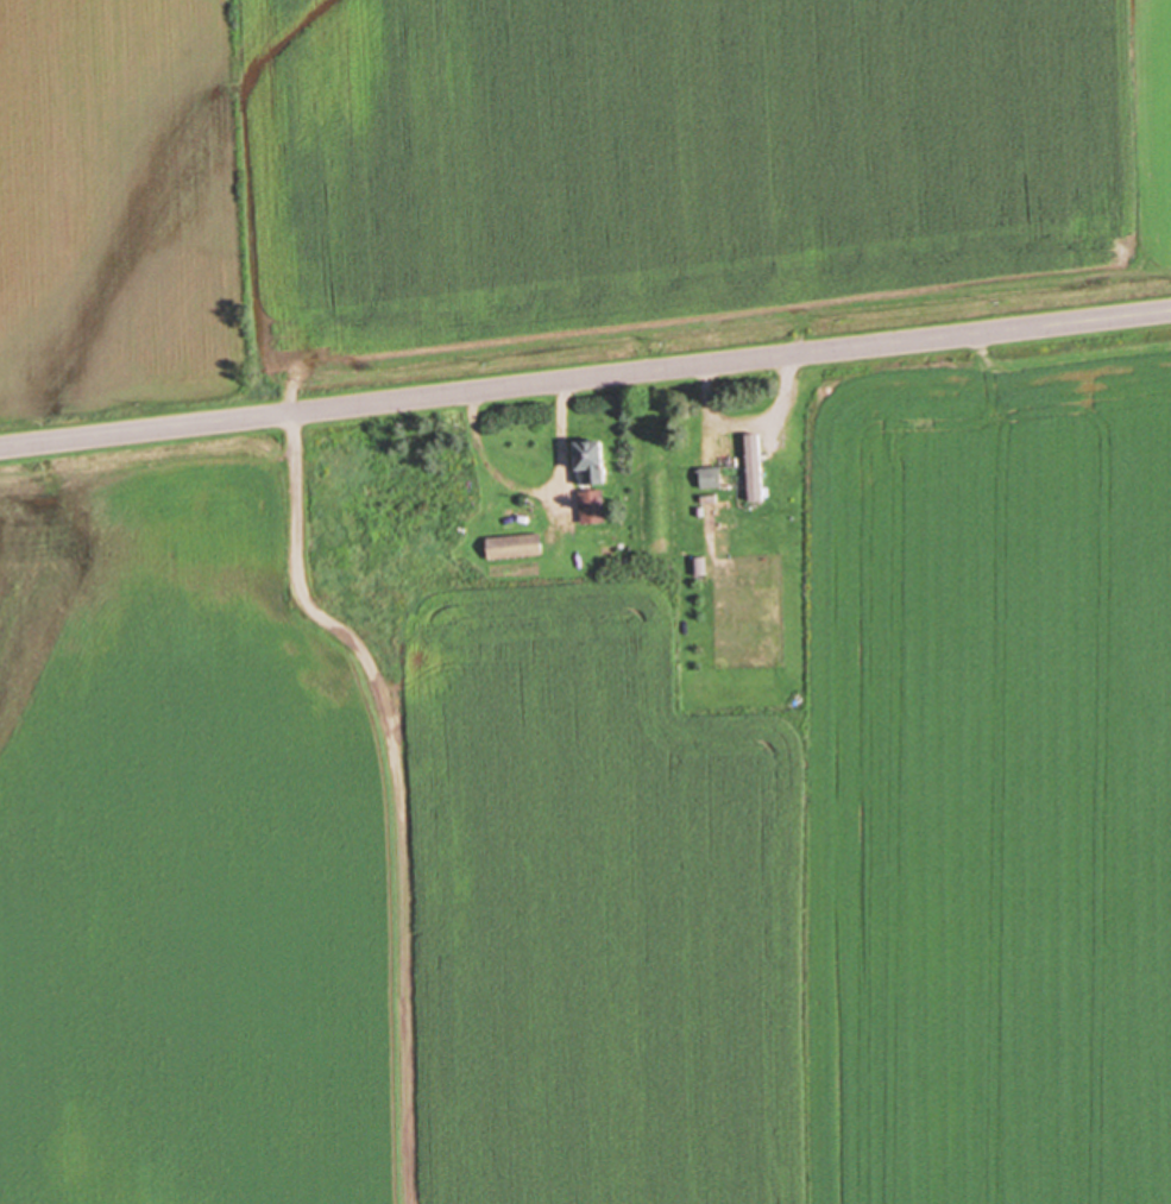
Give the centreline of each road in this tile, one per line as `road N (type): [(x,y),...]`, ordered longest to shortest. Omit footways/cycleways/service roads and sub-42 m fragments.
road 1 (tertiary): [(0,449),(1170,312)]
road 2 (track): [(290,415),(300,588),(310,610),(371,664),(391,706),(402,767),(415,1203)]

